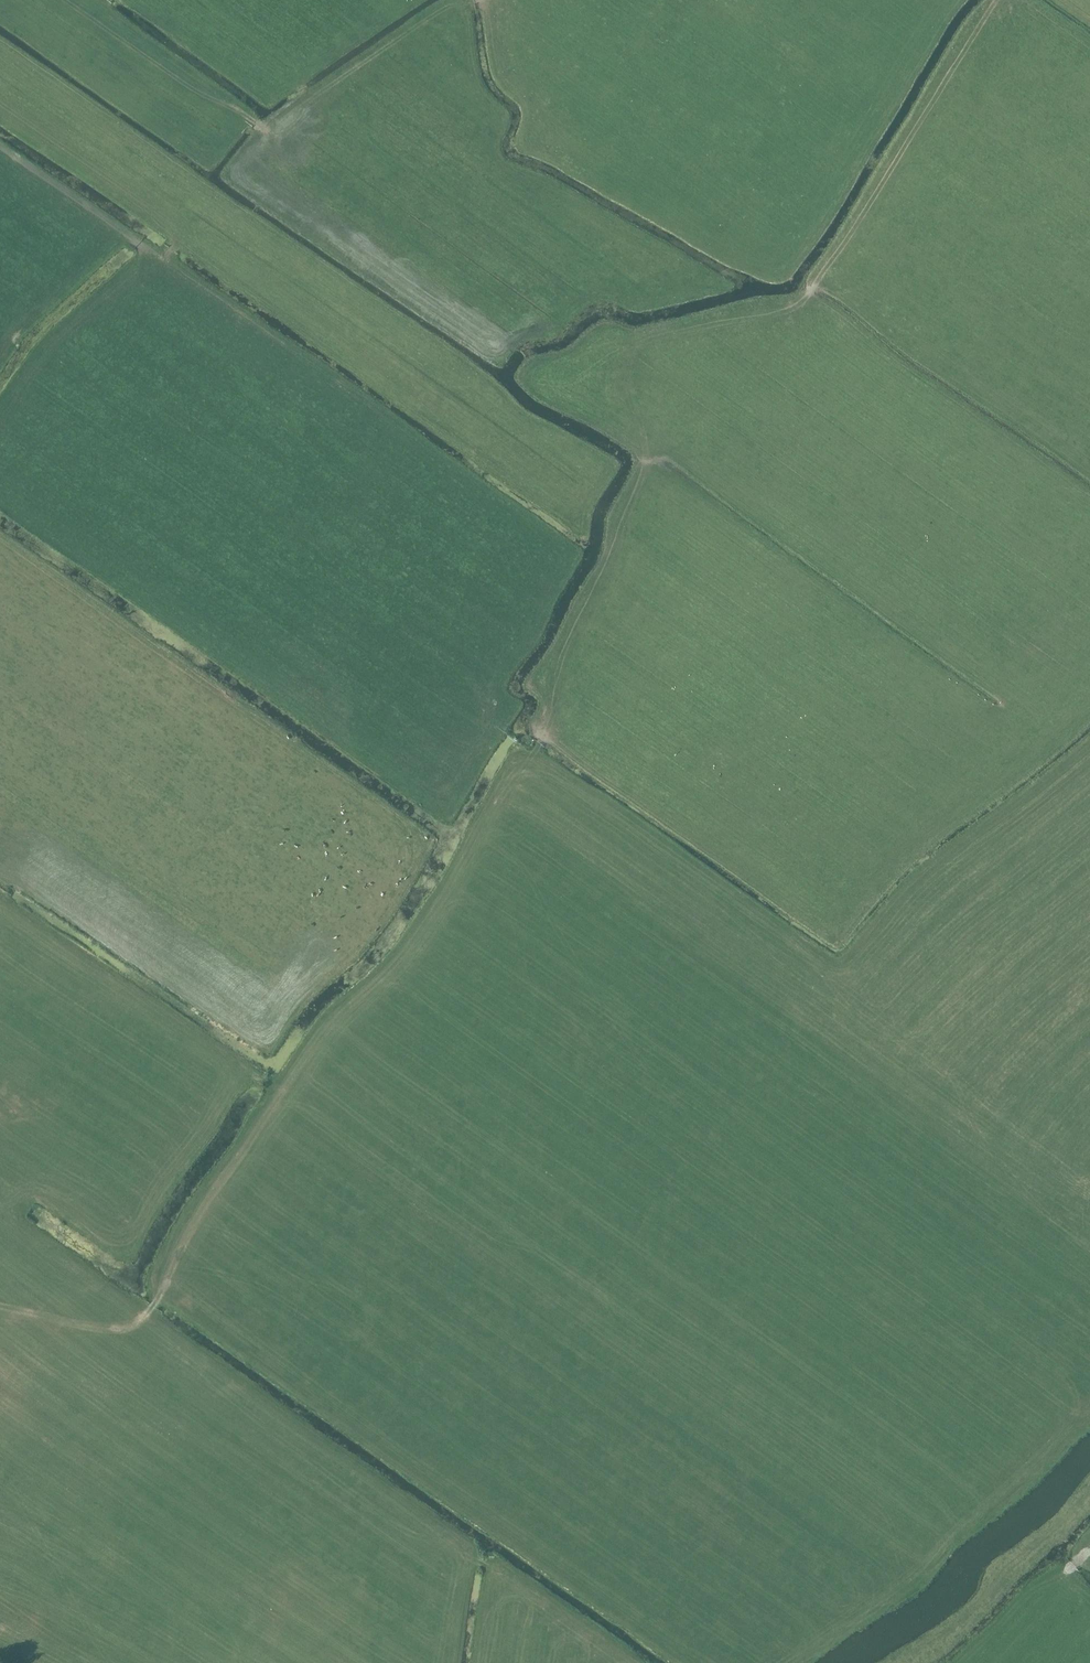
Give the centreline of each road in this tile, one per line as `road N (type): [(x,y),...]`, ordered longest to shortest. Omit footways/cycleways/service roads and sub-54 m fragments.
road 1 (track): [(991,0),(802,306),(647,340),(624,374),(650,459),(559,667),(549,730),(411,960),(292,1092),(246,1072)]
road 2 (track): [(292,1092),(149,1312),(129,1326),(0,1308)]

